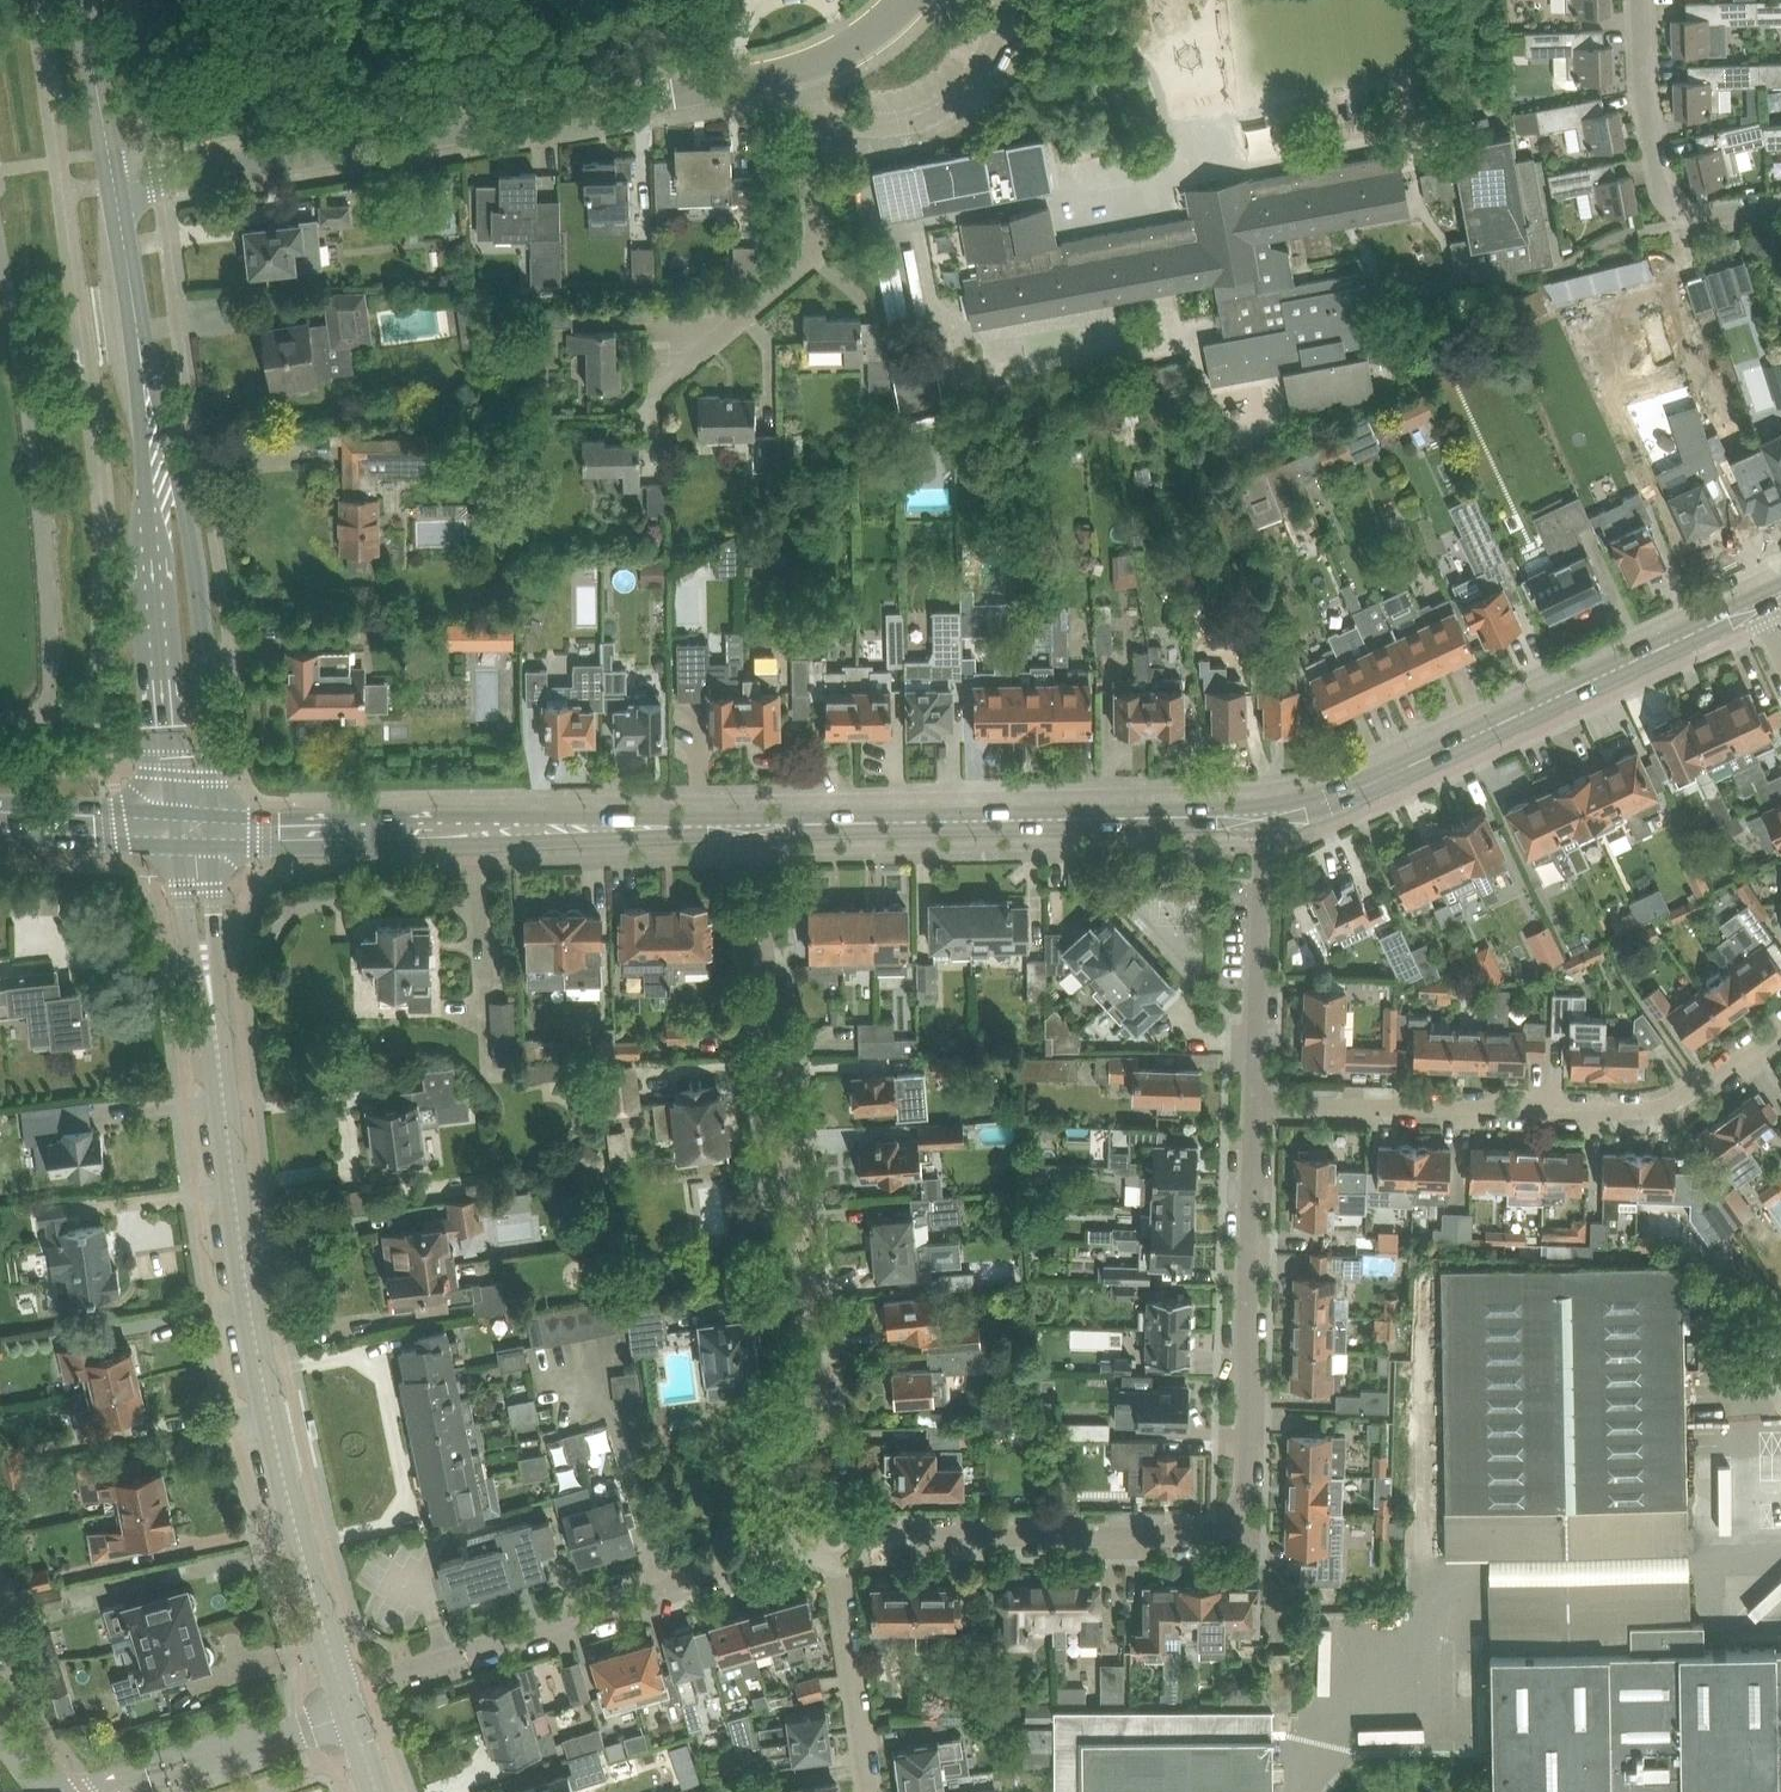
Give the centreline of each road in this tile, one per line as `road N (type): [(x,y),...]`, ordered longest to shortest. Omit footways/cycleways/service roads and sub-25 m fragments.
road 1 (unclassified): [(845,1528),(890,1539),(1093,1539),(1195,1532),(1228,1516),(1246,1479),(1252,1105)]
road 2 (unclassified): [(845,1528),(833,1497),(750,824)]
road 3 (tertiary): [(342,1690),(274,1440),(240,1262),(212,1003)]
road 4 (unclassified): [(115,185),(797,80)]
road 5 (unclassified): [(869,1791),(838,1579),(811,1550),(437,1660)]
road 6 (unclassified): [(1252,1105),(1641,1110),(1686,1096),(1780,1026)]
road 7 (secondary): [(1262,817),(1334,800),(1753,603)]
road 8 (secondary): [(217,830),(750,824)]
road 9 (secondary): [(750,824),(1262,817)]
road 10 (tertiary): [(217,830),(189,545),(158,447)]
road 11 (tertiary): [(158,447),(153,531),(177,829)]
road 12 (unclassified): [(677,342),(724,331),(790,294),(813,230),(829,130)]
road 13 (unclassified): [(1252,1105),(1262,817)]
road 14 (residential): [(1780,198),(1681,200),(1668,178),(1638,35)]
road 15 (tertiary): [(158,447),(115,185)]
road 16 (unclassified): [(1008,0),(1003,46),(967,105),(883,136),(829,130)]
road 17 (tertiary): [(115,185),(83,0)]
road 18 (tertiary): [(177,829),(191,948),(212,1003)]
road 19 (secondary): [(0,825),(177,829)]
road 20 (tertiary): [(212,1003),(217,830)]
road 21 (unclassified): [(797,80),(878,37),(911,0)]

